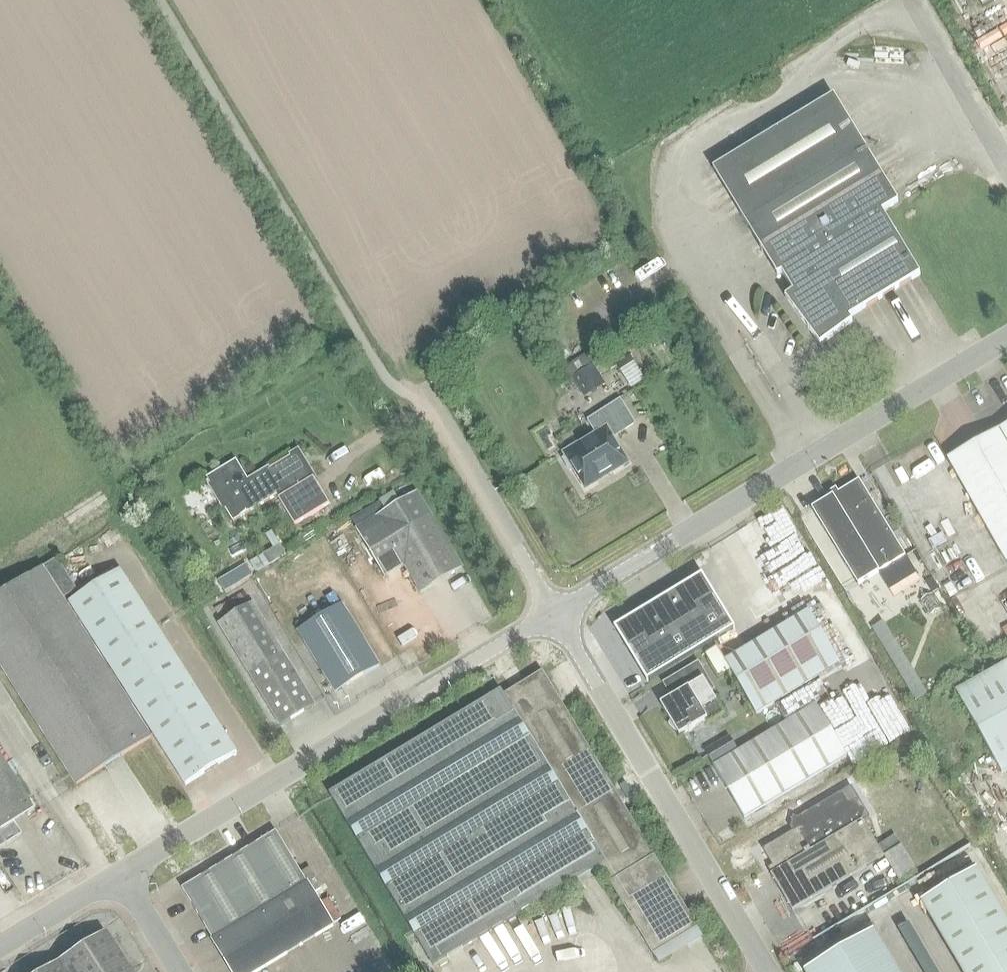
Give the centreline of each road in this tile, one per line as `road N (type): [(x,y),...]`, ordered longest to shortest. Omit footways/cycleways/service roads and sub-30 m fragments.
road 1 (tertiary): [(554,612),(1006,339)]
road 2 (tertiary): [(120,872),(554,612)]
road 3 (unclassified): [(767,971),(554,612)]
road 4 (unclassified): [(554,612),(424,394)]
road 5 (unclassified): [(1006,166),(913,0)]
road 6 (tertiary): [(0,945),(120,872)]

